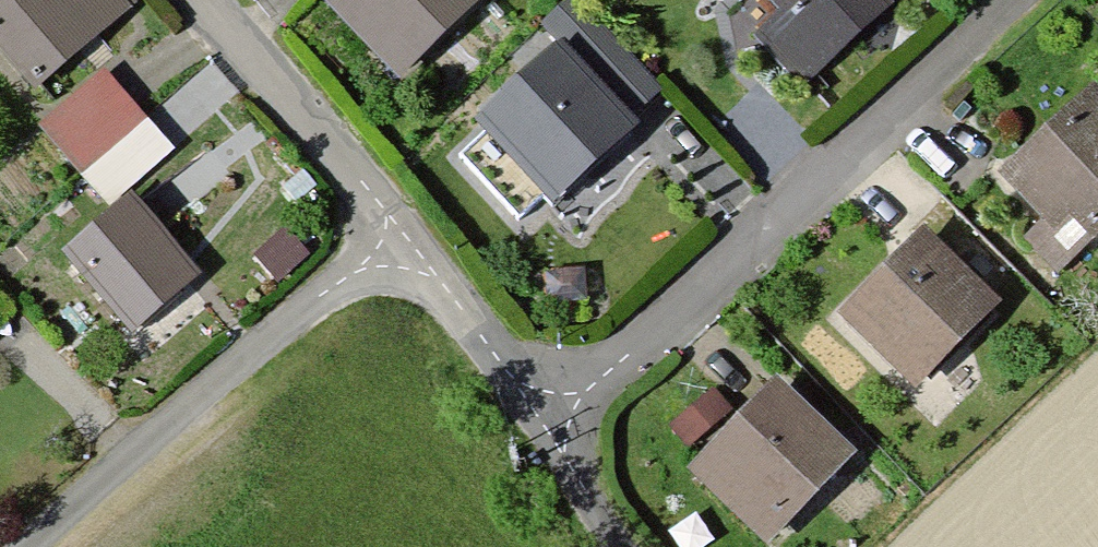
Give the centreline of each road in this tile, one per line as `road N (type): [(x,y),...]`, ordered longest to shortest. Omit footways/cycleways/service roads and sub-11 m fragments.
road 1 (residential): [(542,422),(634,352),(1012,0)]
road 2 (residential): [(392,229),(27,546)]
road 3 (residential): [(202,0),(392,229)]
road 4 (residential): [(392,229),(472,321),(542,422)]
road 5 (residential): [(542,422),(619,546)]

